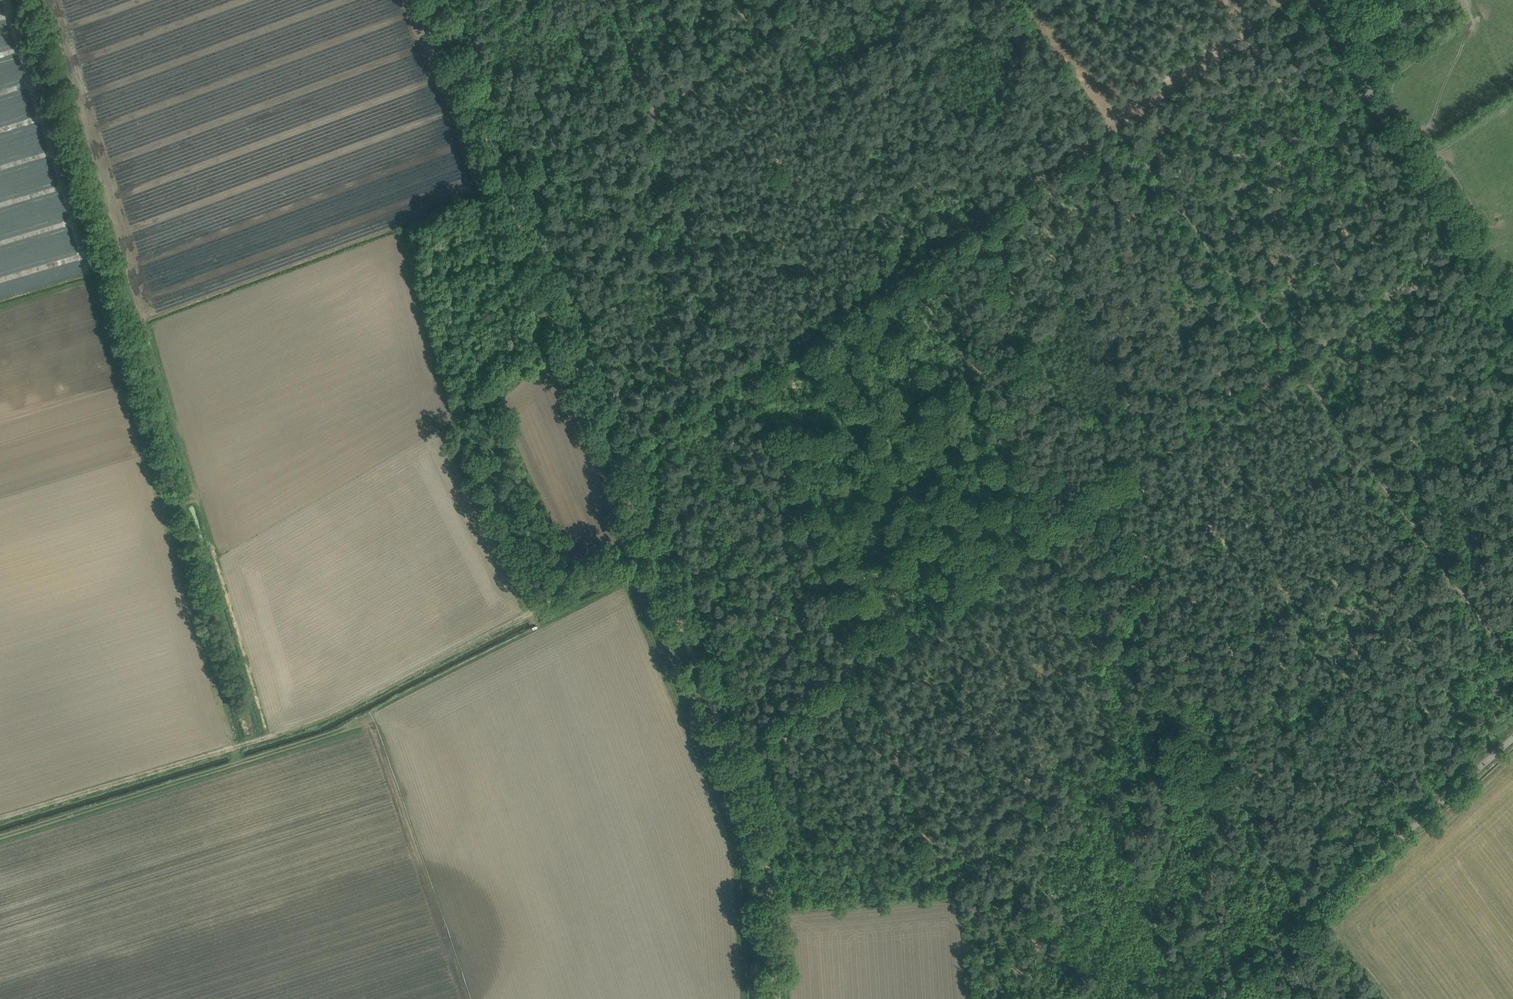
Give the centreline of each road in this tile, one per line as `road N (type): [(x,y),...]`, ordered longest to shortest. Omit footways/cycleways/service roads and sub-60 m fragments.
road 1 (track): [(0,822),(312,727),(645,563)]
road 2 (track): [(426,0),(645,563)]
road 3 (track): [(645,563),(763,860),(774,998)]
road 4 (unclassified): [(1219,998),(1512,741)]
road 5 (unclassified): [(1512,297),(1318,0)]

